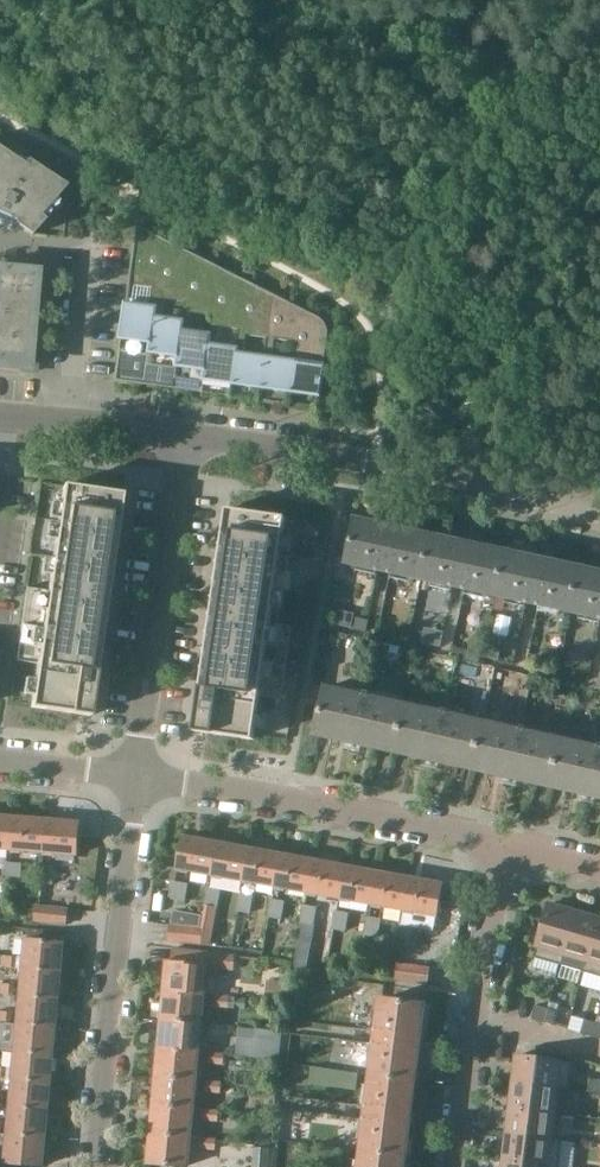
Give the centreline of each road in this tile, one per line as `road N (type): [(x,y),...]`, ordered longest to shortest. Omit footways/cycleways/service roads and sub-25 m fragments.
road 1 (tertiary): [(599,504),(351,456),(186,436)]
road 2 (unclassified): [(100,1166),(141,778)]
road 3 (residential): [(141,778),(501,848)]
road 4 (unclassified): [(141,778),(186,436)]
road 5 (tertiary): [(186,436),(0,414)]
road 6 (unclassified): [(481,1031),(501,848)]
road 7 (residential): [(0,762),(141,778)]
road 8 (unclassified): [(463,1166),(481,1031)]
road 9 (residential): [(481,1031),(599,1055)]

